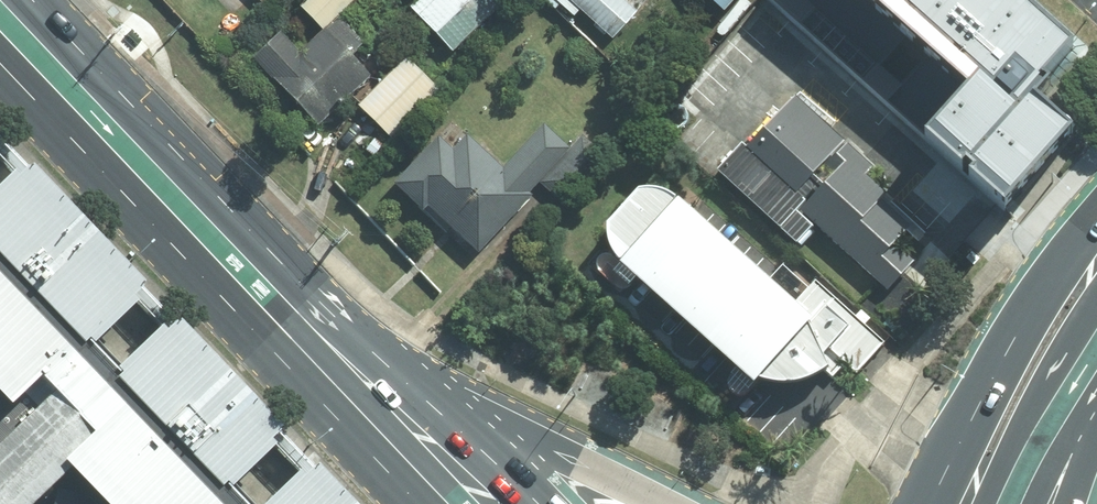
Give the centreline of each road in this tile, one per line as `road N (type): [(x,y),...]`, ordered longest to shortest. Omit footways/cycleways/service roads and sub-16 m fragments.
road 1 (primary): [(376,390),(0,12)]
road 2 (primary): [(376,390),(557,452),(670,503)]
road 3 (secondary): [(931,503),(983,397),(1042,304),(1096,261)]
road 4 (primary): [(491,503),(376,390)]
road 5 (secondary): [(1096,365),(1020,503)]
road 6 (primary): [(1096,365),(1064,503)]

